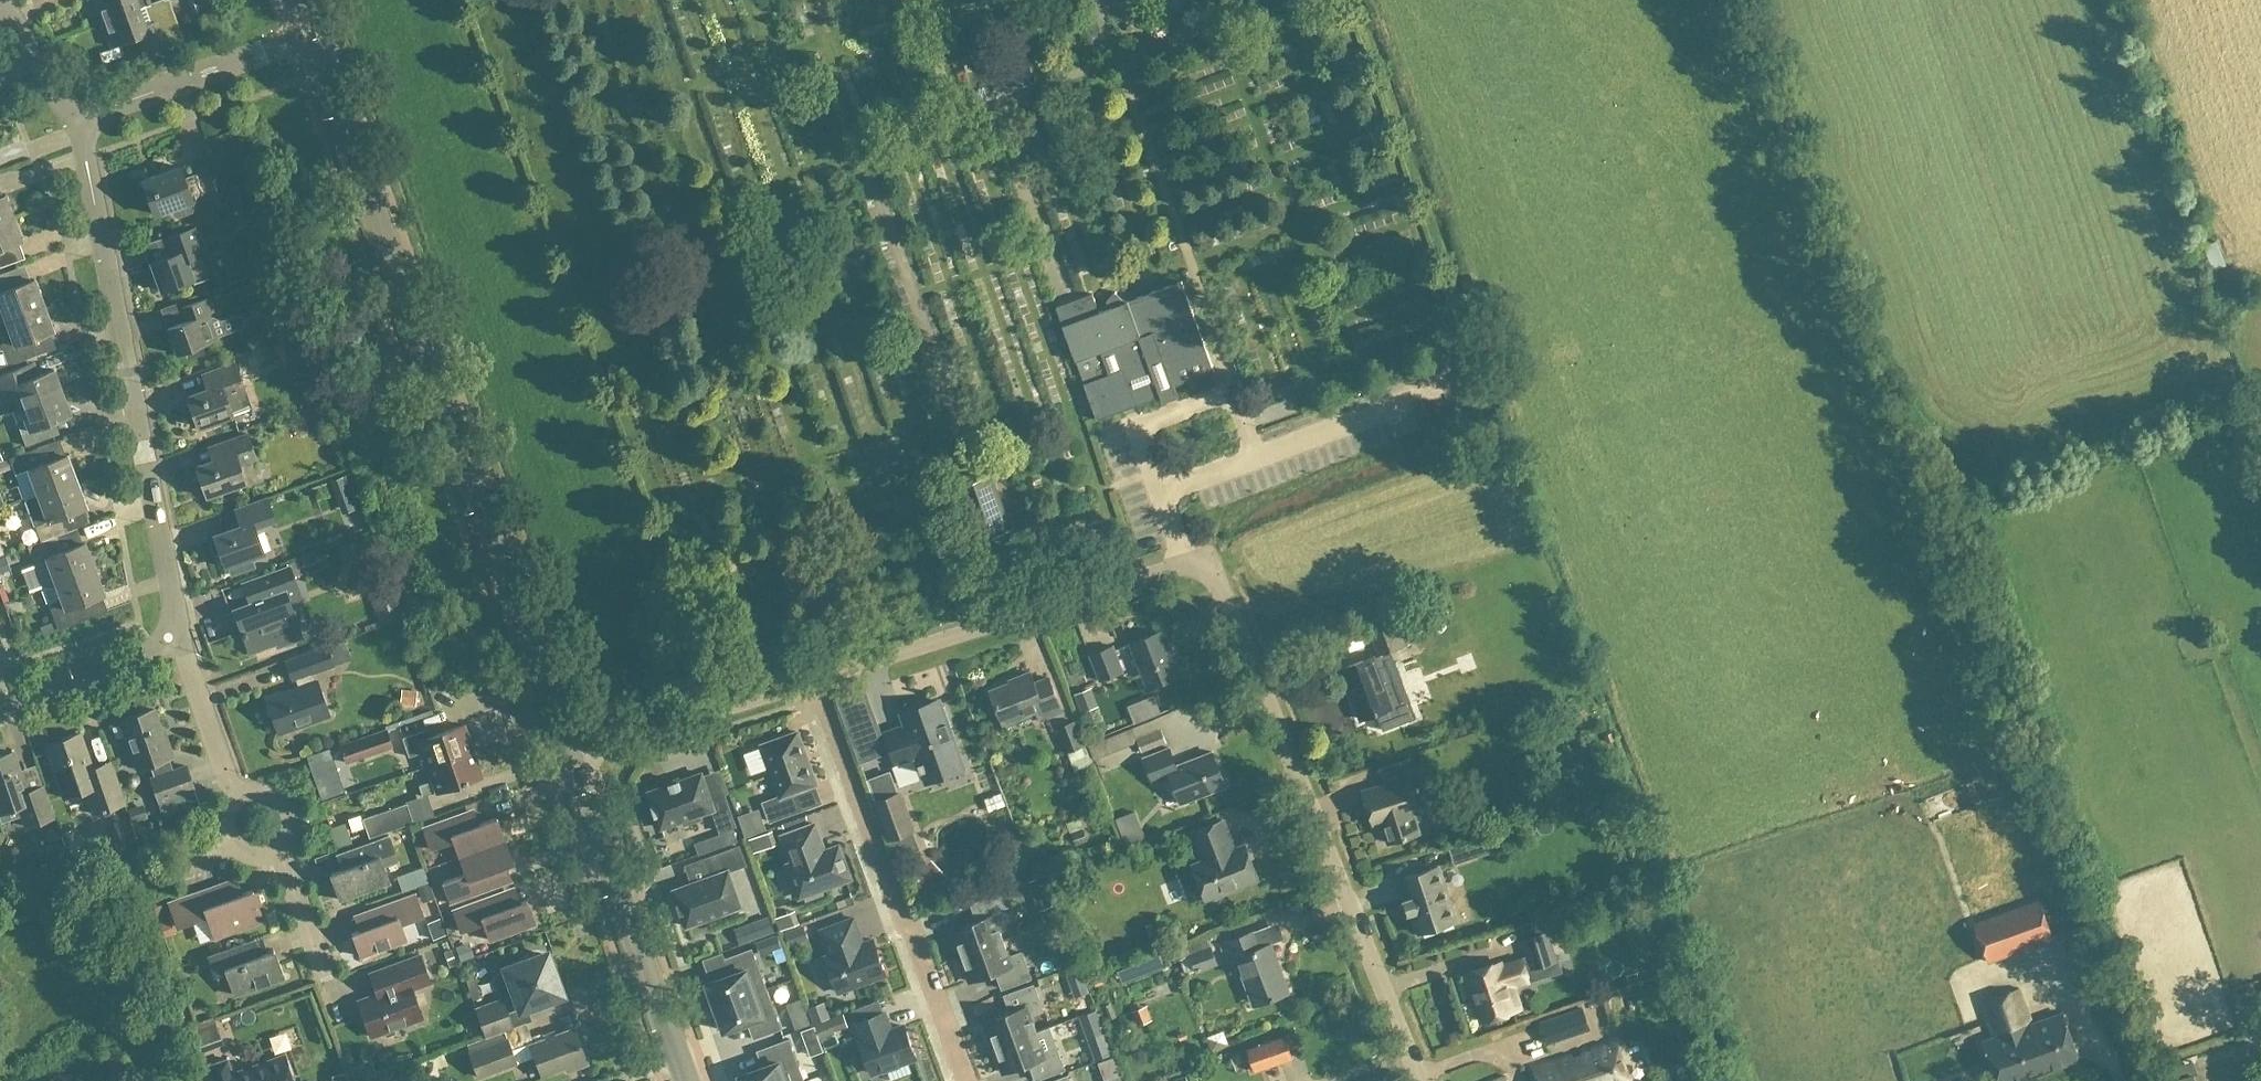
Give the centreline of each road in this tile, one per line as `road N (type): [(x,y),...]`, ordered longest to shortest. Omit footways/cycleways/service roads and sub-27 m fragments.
road 1 (residential): [(1419,1080),(1233,612),(1209,571),(1172,566),(814,682)]
road 2 (secondary): [(569,757),(304,32)]
road 3 (residential): [(182,645),(77,119)]
road 4 (residential): [(814,682),(964,1080)]
road 5 (secondary): [(682,1080),(569,757)]
road 6 (residential): [(814,682),(569,757)]
road 7 (residential): [(77,119),(304,32)]
road 8 (residential): [(0,709),(182,645)]
road 9 (residential): [(238,795),(182,645)]
road 10 (residential): [(0,1),(77,119)]
road 11 (residential): [(317,971),(275,856)]

